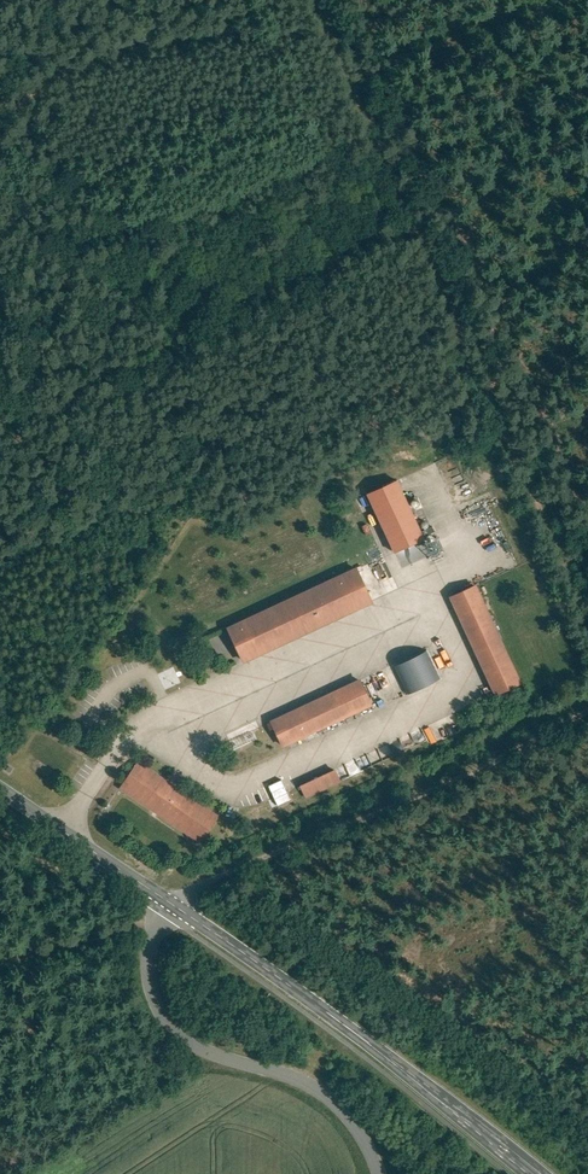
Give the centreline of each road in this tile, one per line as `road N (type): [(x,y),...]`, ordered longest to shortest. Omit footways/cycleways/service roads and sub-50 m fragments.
road 1 (track): [(587,698),(171,905)]
road 2 (tertiary): [(539,1173),(374,1045),(171,905)]
road 3 (residential): [(163,913),(146,952),(147,980),(179,1038),(324,1093),(354,1121),(379,1173)]
road 4 (tertiary): [(171,905),(0,788)]
road 5 (track): [(157,927),(141,923),(0,963)]

